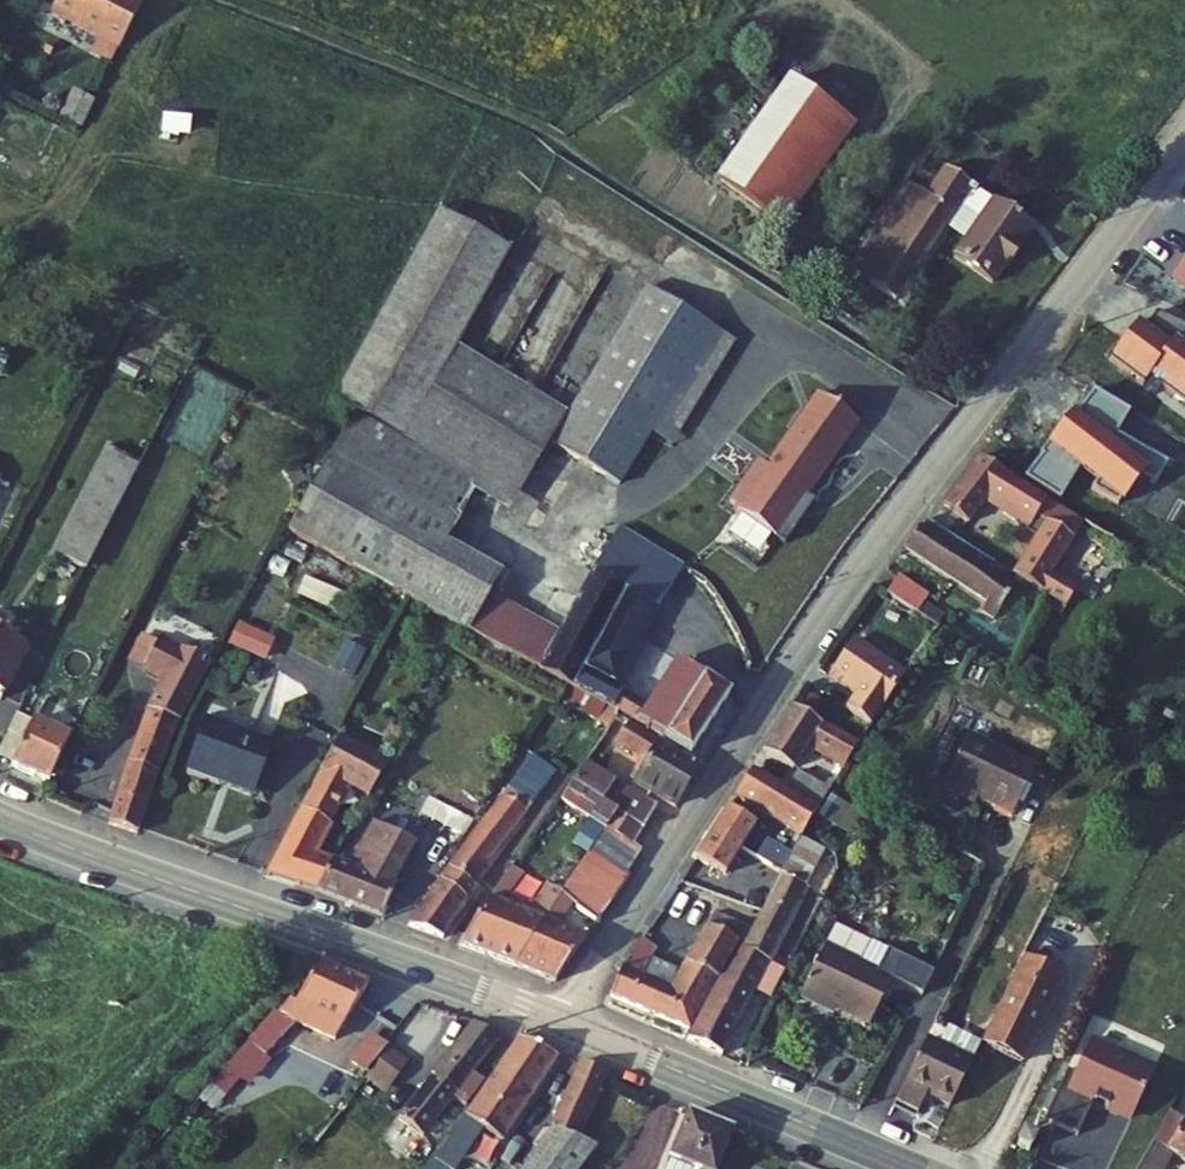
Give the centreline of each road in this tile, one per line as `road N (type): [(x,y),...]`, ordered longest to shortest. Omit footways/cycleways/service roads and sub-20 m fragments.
road 1 (unclassified): [(1184,140),(863,566),(566,1025)]
road 2 (secondary): [(566,1025),(0,817)]
road 3 (secondary): [(916,1168),(566,1025)]

